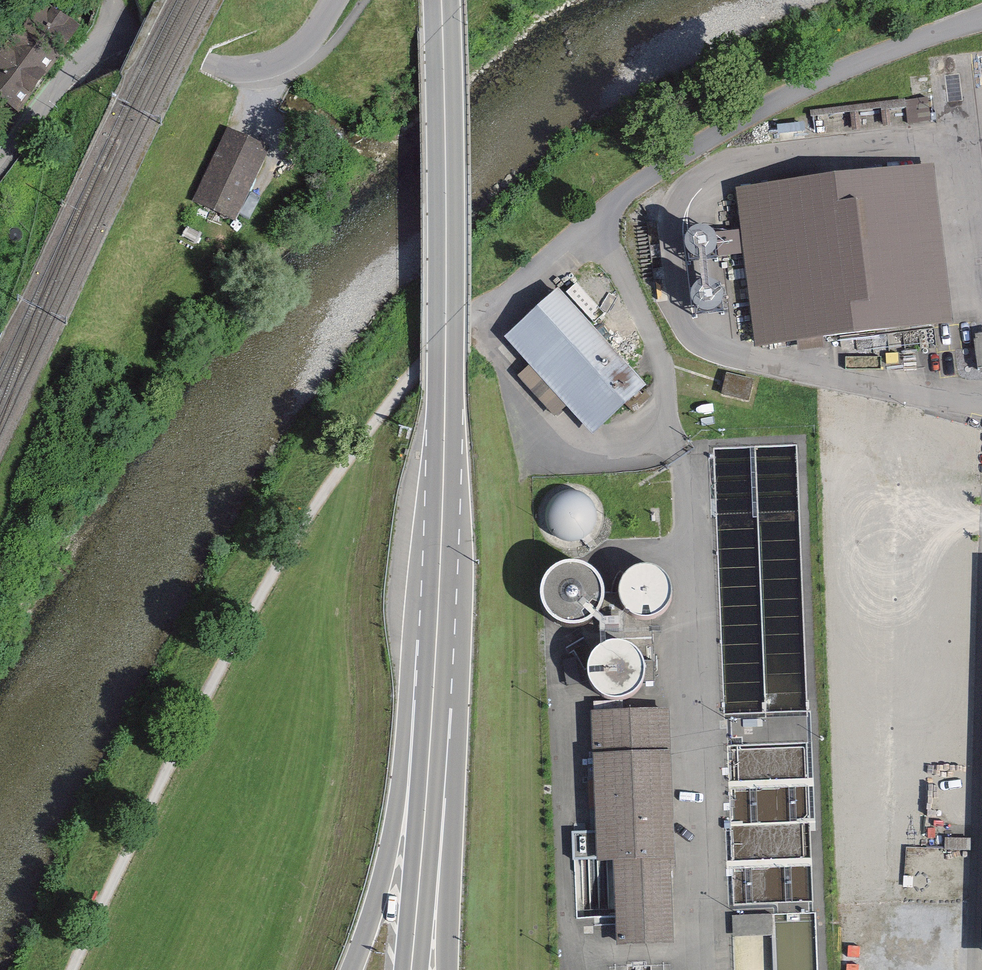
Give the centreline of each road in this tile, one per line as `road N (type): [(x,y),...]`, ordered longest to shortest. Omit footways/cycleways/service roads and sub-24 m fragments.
road 1 (track): [(68,969),(100,892),(219,669),(321,497),(436,353),(481,322)]
road 2 (trunk): [(442,0),(448,173),(434,684)]
road 3 (residential): [(0,175),(87,52),(132,40),(225,70),(253,69),(292,57),(328,0)]
road 4 (trunk): [(434,684),(406,732),(385,864),(352,969)]
road 5 (trunk): [(451,969),(455,792),(434,684)]
road 6 (trunk): [(434,684),(411,969)]

